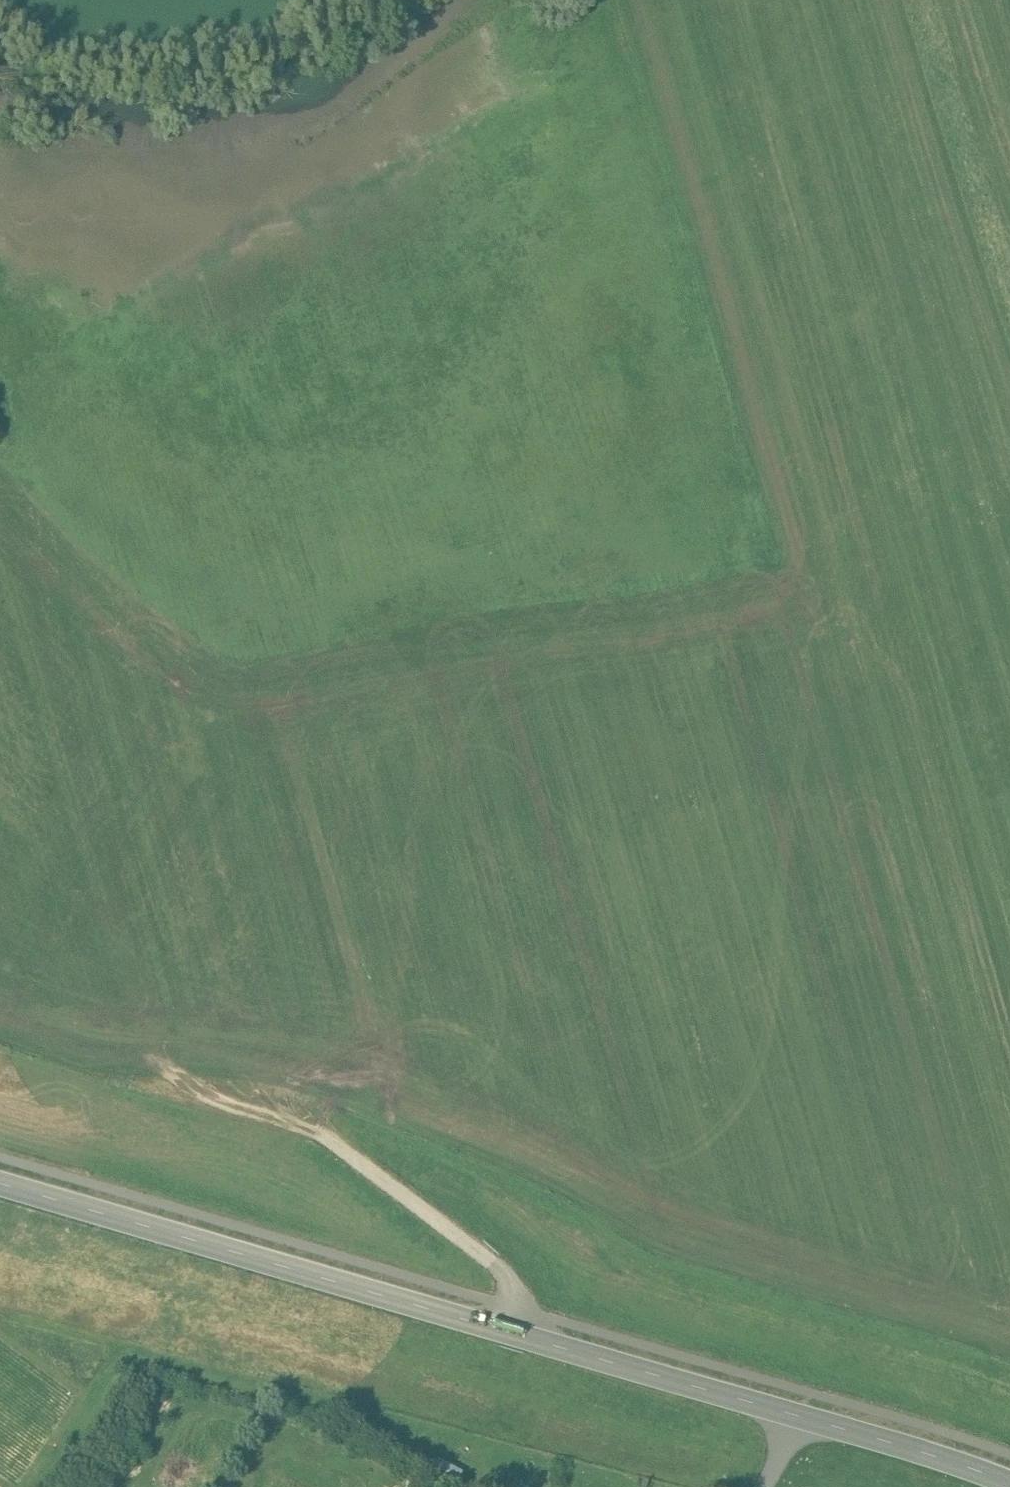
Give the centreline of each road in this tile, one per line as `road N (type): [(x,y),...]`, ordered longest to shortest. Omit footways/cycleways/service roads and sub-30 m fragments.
road 1 (secondary): [(1003,1486),(869,1439),(0,1191)]
road 2 (track): [(507,1337),(512,1298),(491,1267),(325,1142)]

